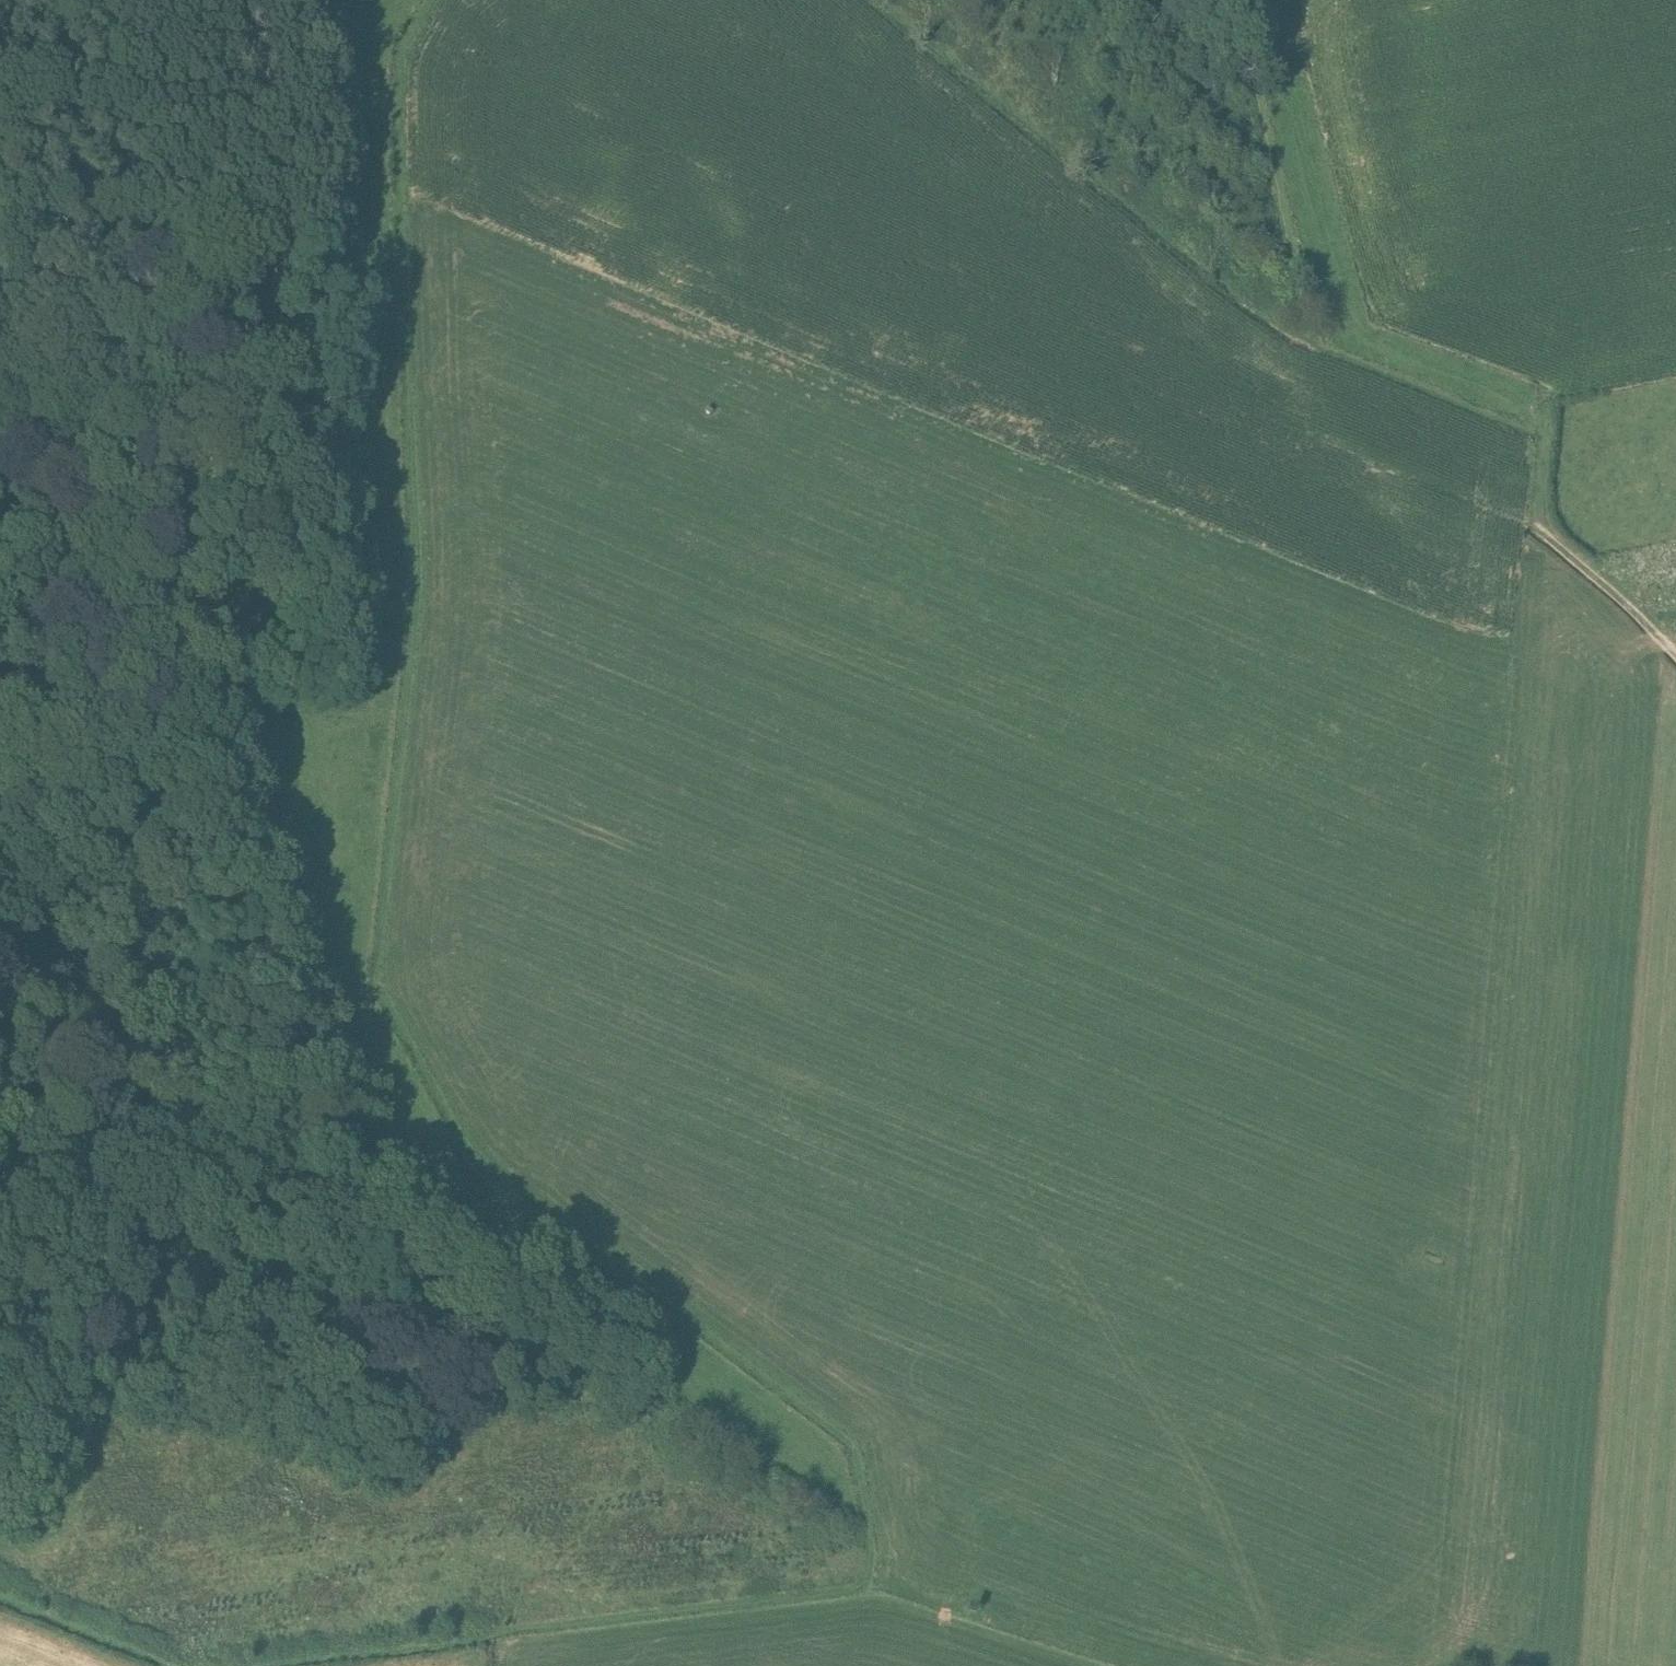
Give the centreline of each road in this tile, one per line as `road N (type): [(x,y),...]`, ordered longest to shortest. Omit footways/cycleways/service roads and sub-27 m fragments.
road 1 (track): [(1539,440),(1538,505),(1561,549),(1675,649)]

